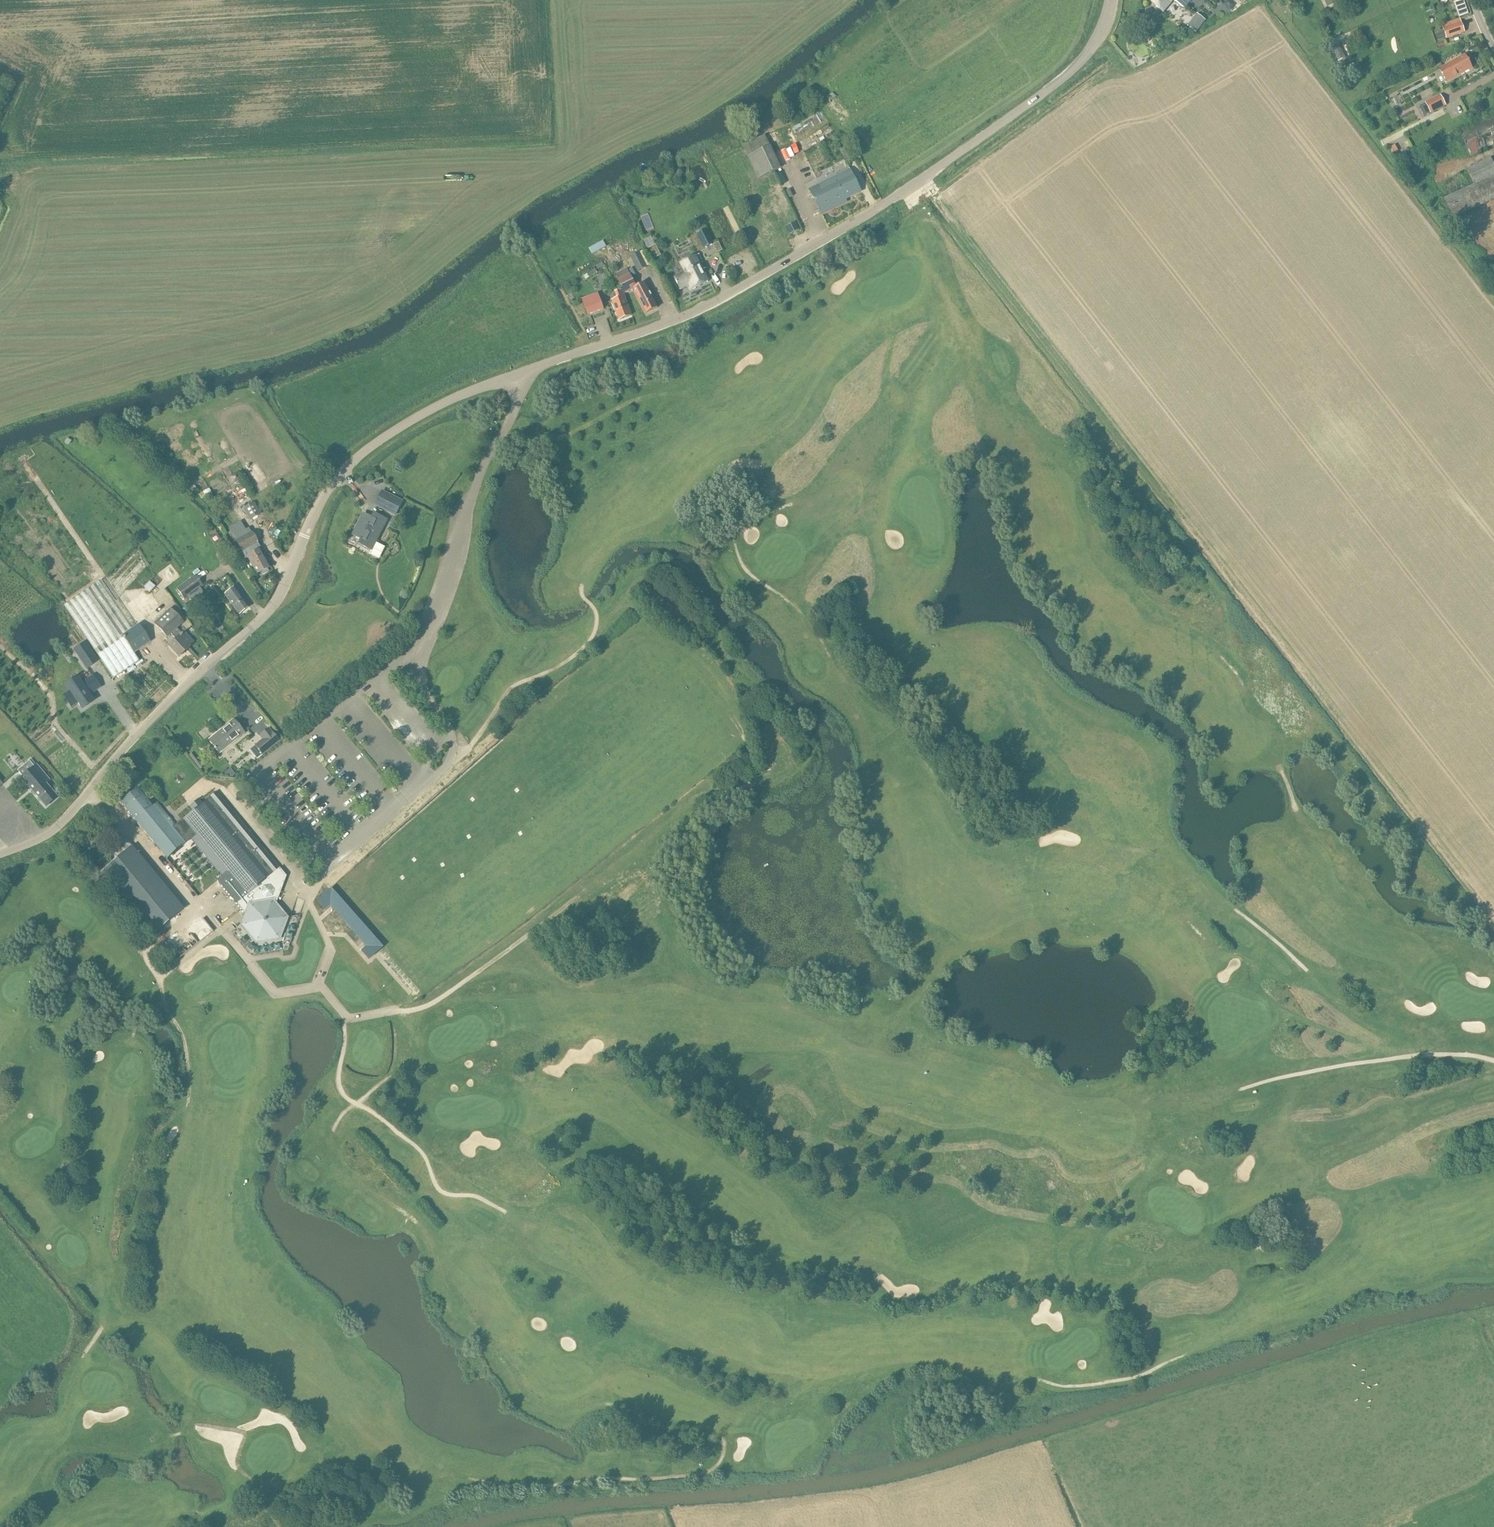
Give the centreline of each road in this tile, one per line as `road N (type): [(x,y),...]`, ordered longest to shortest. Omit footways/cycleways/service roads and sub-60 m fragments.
road 1 (unclassified): [(0,854),(59,826),(196,673),(273,608),(323,496),(370,445),(482,380),(703,305),(1048,89),(1101,26),(1111,0)]

